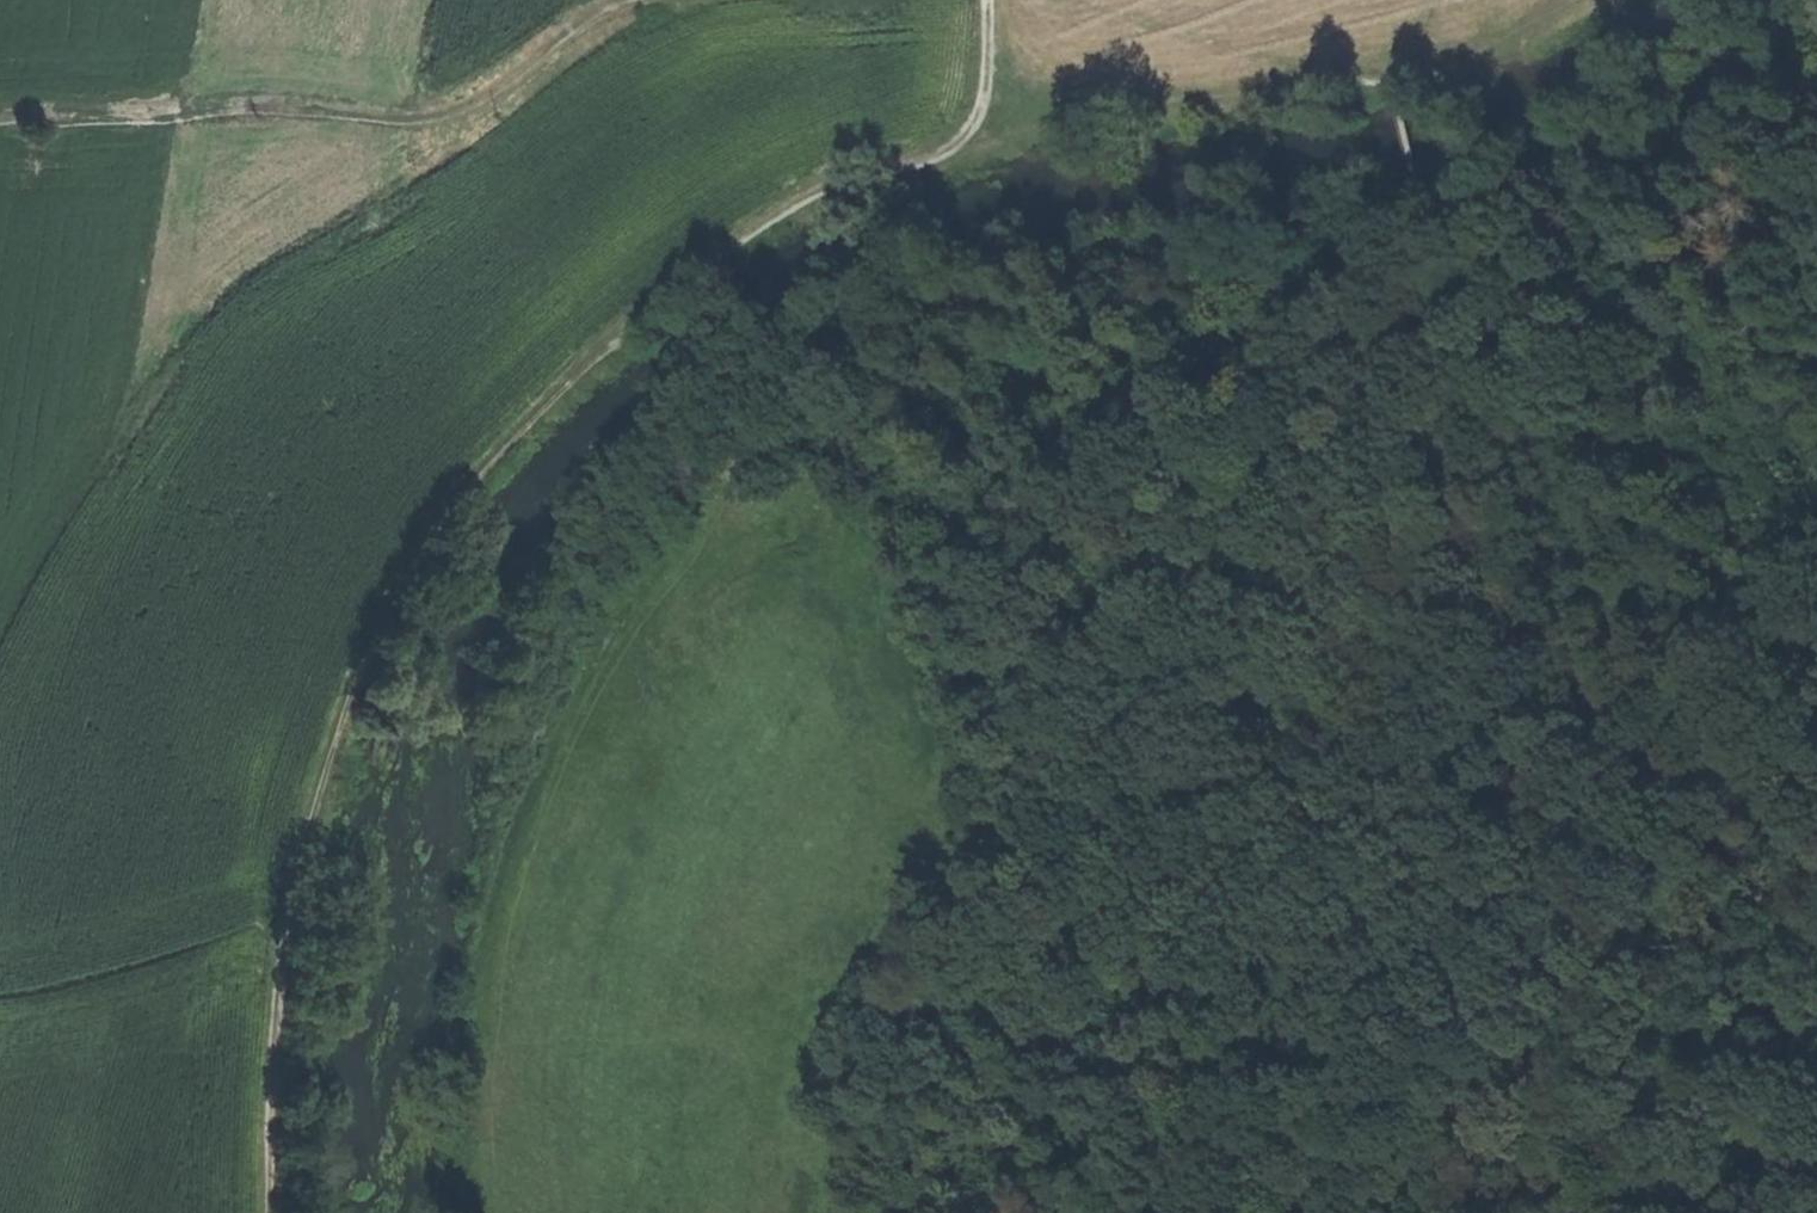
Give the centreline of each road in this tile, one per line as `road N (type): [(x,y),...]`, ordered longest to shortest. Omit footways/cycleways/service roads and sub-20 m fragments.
road 1 (track): [(990,0),(992,103),(971,143),(800,214),(717,270),(638,328),(459,503),(381,628),(301,867)]
road 2 (track): [(1816,979),(1728,915),(1579,772),(1480,419),(1439,191),(1423,149)]
road 3 (track): [(0,122),(294,102),(440,112),(612,13),(672,0)]
road 4 (track): [(278,1212),(276,1070),(301,867)]

